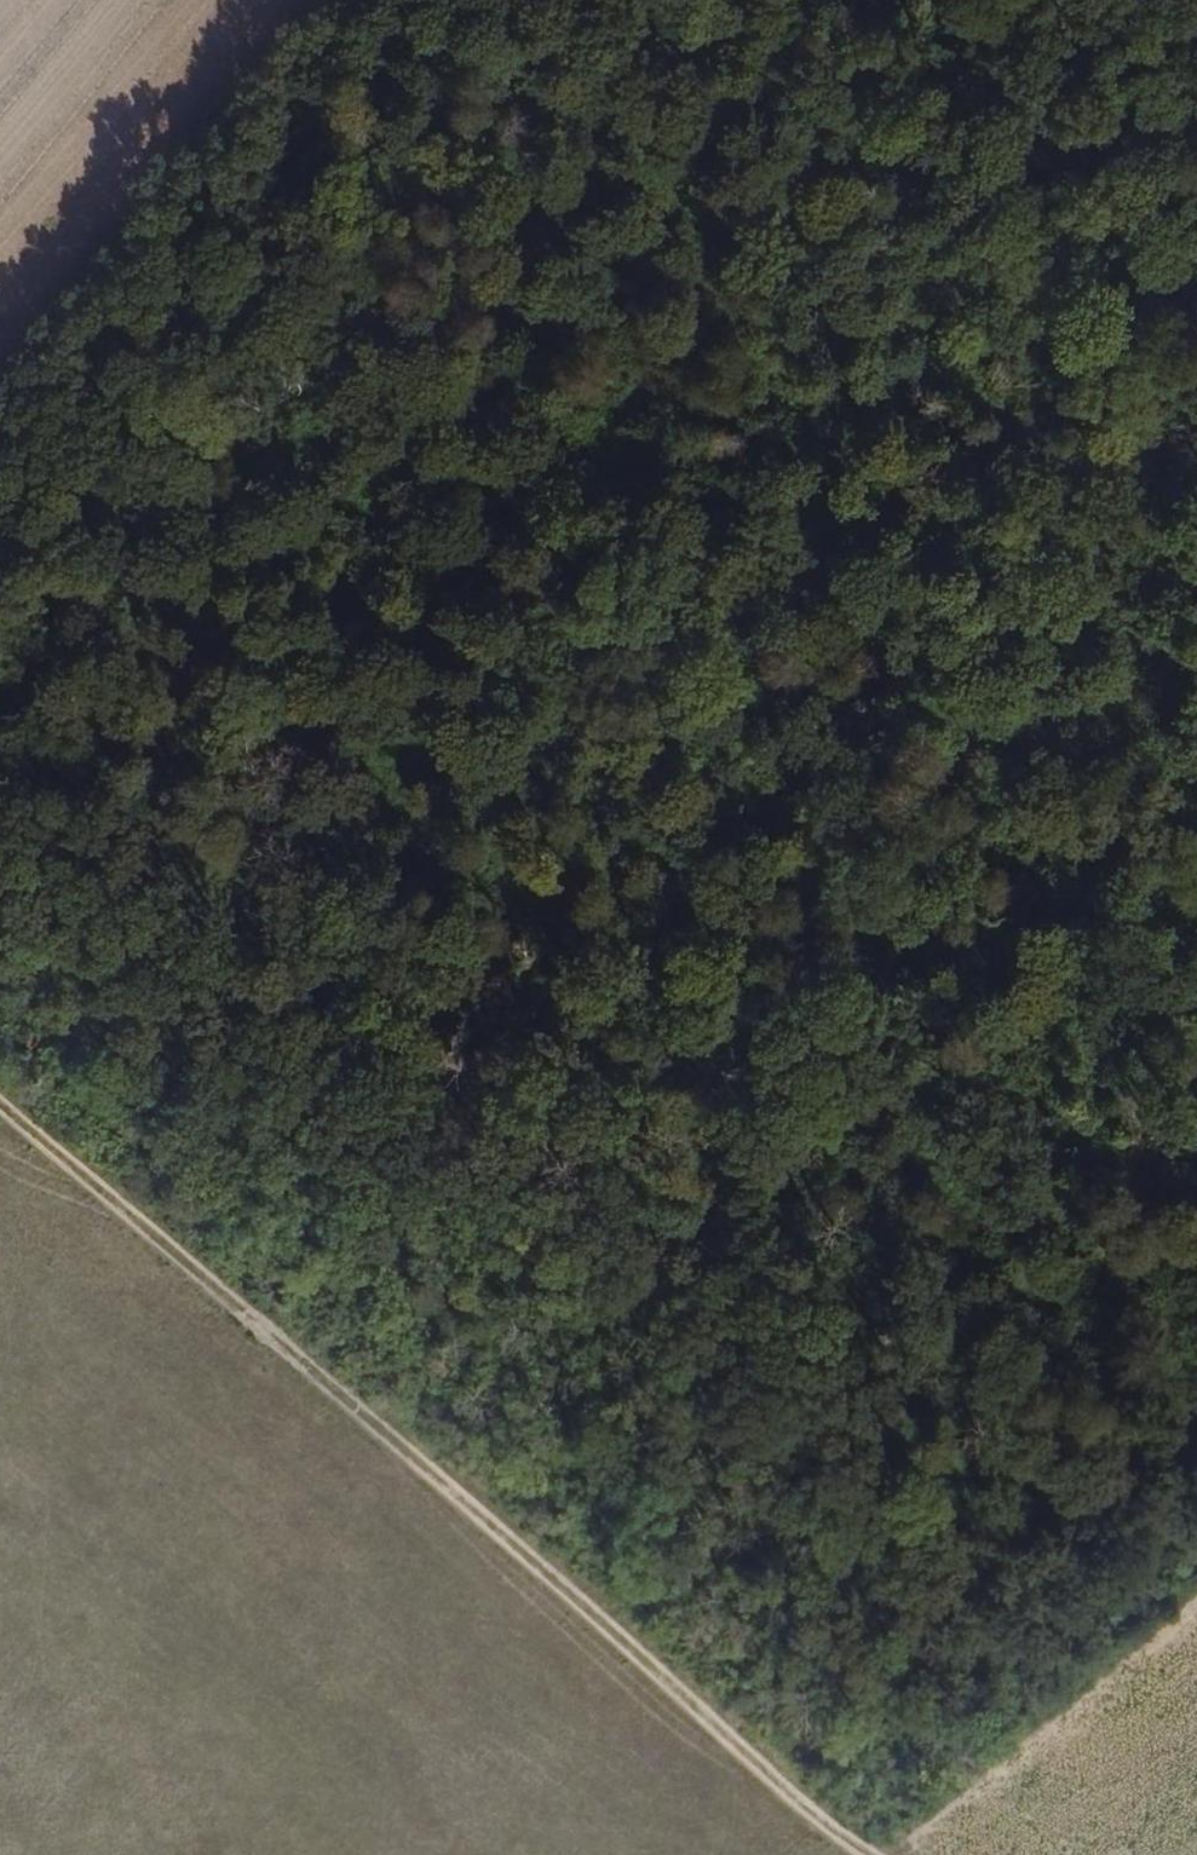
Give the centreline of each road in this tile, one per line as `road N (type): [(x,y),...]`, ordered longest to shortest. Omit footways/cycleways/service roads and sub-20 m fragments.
road 1 (track): [(0,1100),(870,1854)]
road 2 (track): [(1196,606),(818,0)]

